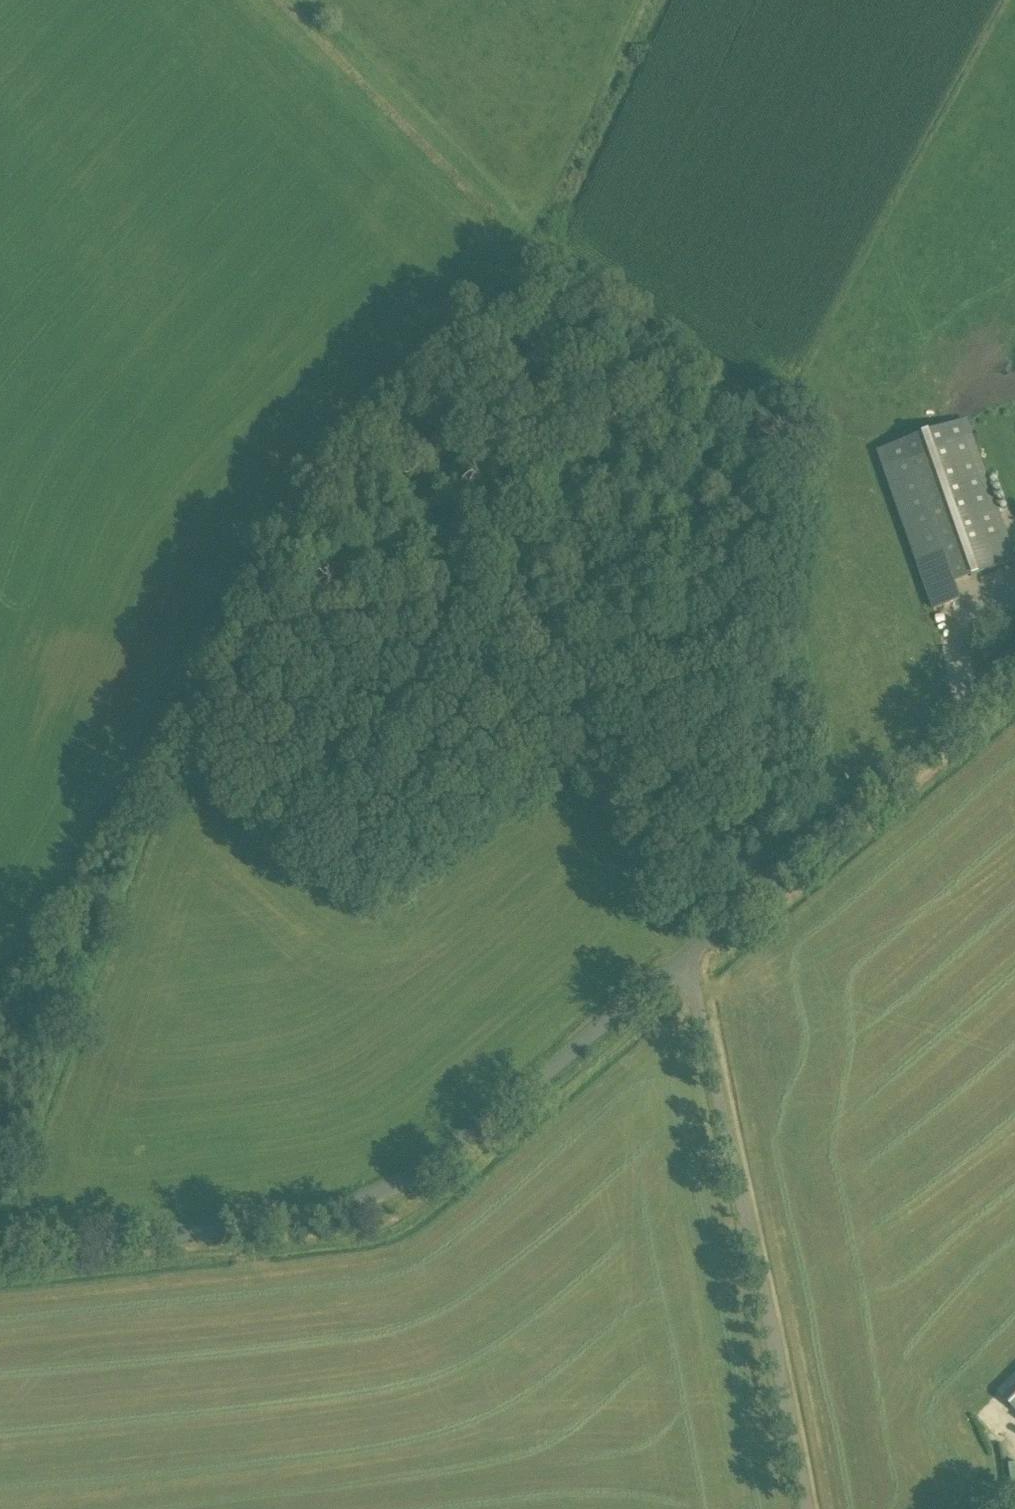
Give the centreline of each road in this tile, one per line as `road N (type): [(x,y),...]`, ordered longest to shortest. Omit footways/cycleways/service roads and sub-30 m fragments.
road 1 (unclassified): [(0,1253),(366,1207),(687,966),(1014,676)]

